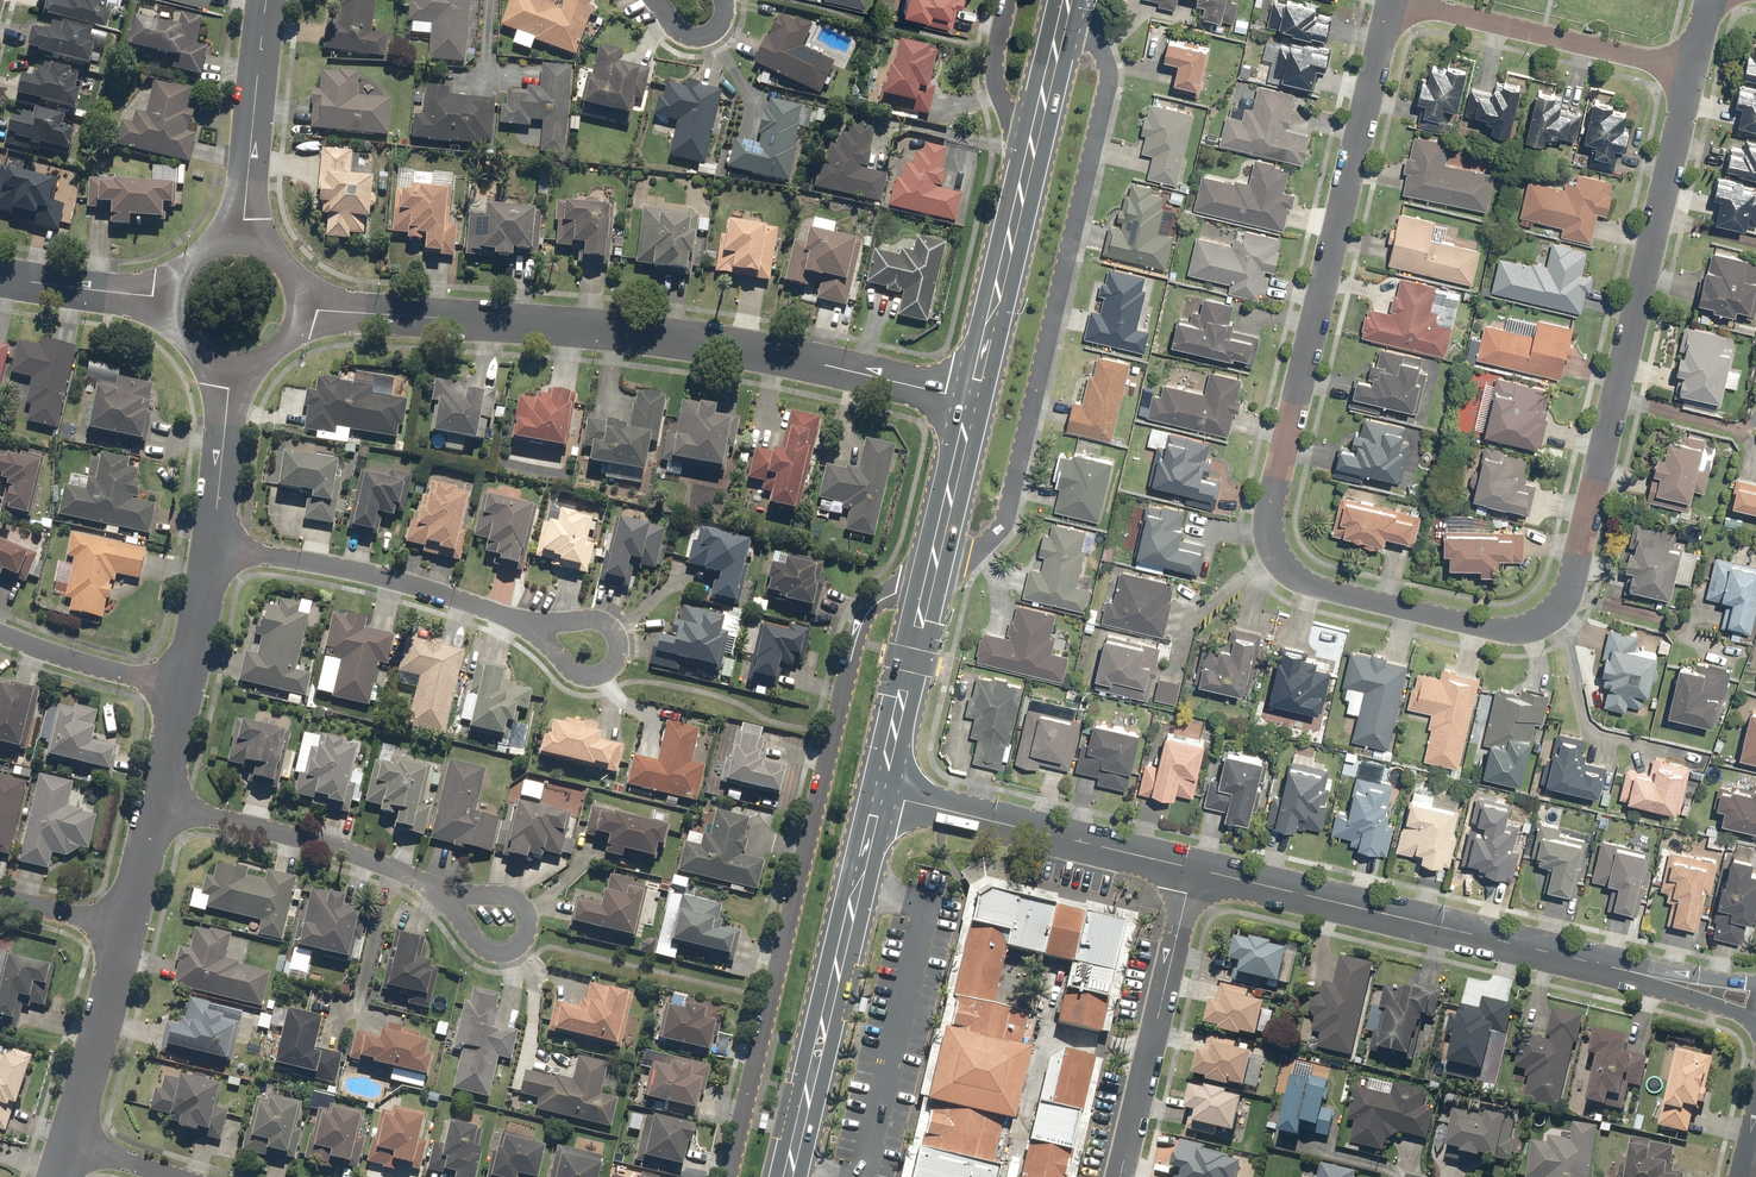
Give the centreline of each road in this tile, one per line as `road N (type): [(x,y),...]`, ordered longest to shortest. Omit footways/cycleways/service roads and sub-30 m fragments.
road 1 (residential): [(1393,0),(1269,507),(1271,531),(1276,555),(1300,583),(1500,629),(1547,622),(1574,571),(1691,68)]
road 2 (residential): [(298,307),(743,347),(968,398)]
road 3 (residential): [(726,1176),(852,653),(866,616),(925,578)]
road 4 (residential): [(1066,0),(1109,76),(999,527),(933,555)]
road 5 (tertiary): [(1193,868),(1651,978)]
road 6 (secondary): [(881,795),(788,1176)]
road 7 (residential): [(213,545),(282,554),(541,624)]
road 8 (tertiary): [(881,795),(1193,868)]
road 9 (residential): [(1193,868),(1119,1176)]
road 10 (residential): [(1397,0),(1691,68)]
road 11 (residential): [(158,799),(343,850),(441,893)]
road 12 (secondary): [(1031,148),(968,398)]
road 13 (residential): [(267,0),(245,242)]
road 14 (residential): [(127,931),(69,1145)]
road 15 (secondary): [(925,578),(881,795)]
road 16 (residential): [(441,893),(516,896),(529,938),(507,949),(477,948),(463,923)]
road 17 (residential): [(182,690),(0,632)]
road 18 (residential): [(227,361),(213,545)]
road 19 (residential): [(179,297),(0,274)]
road 20 (secondary): [(968,398),(933,555)]
road 21 (residential): [(1031,148),(1003,95),(996,49),(1008,0)]
road 22 (residential): [(541,624),(600,618),(612,634),(603,665),(577,665),(562,653)]
road 23 (secondary): [(1063,0),(1031,148)]
road 24 (residential): [(213,545),(182,690)]
road 25 (residential): [(158,799),(127,931)]
road 26 (residential): [(0,899),(127,931)]

